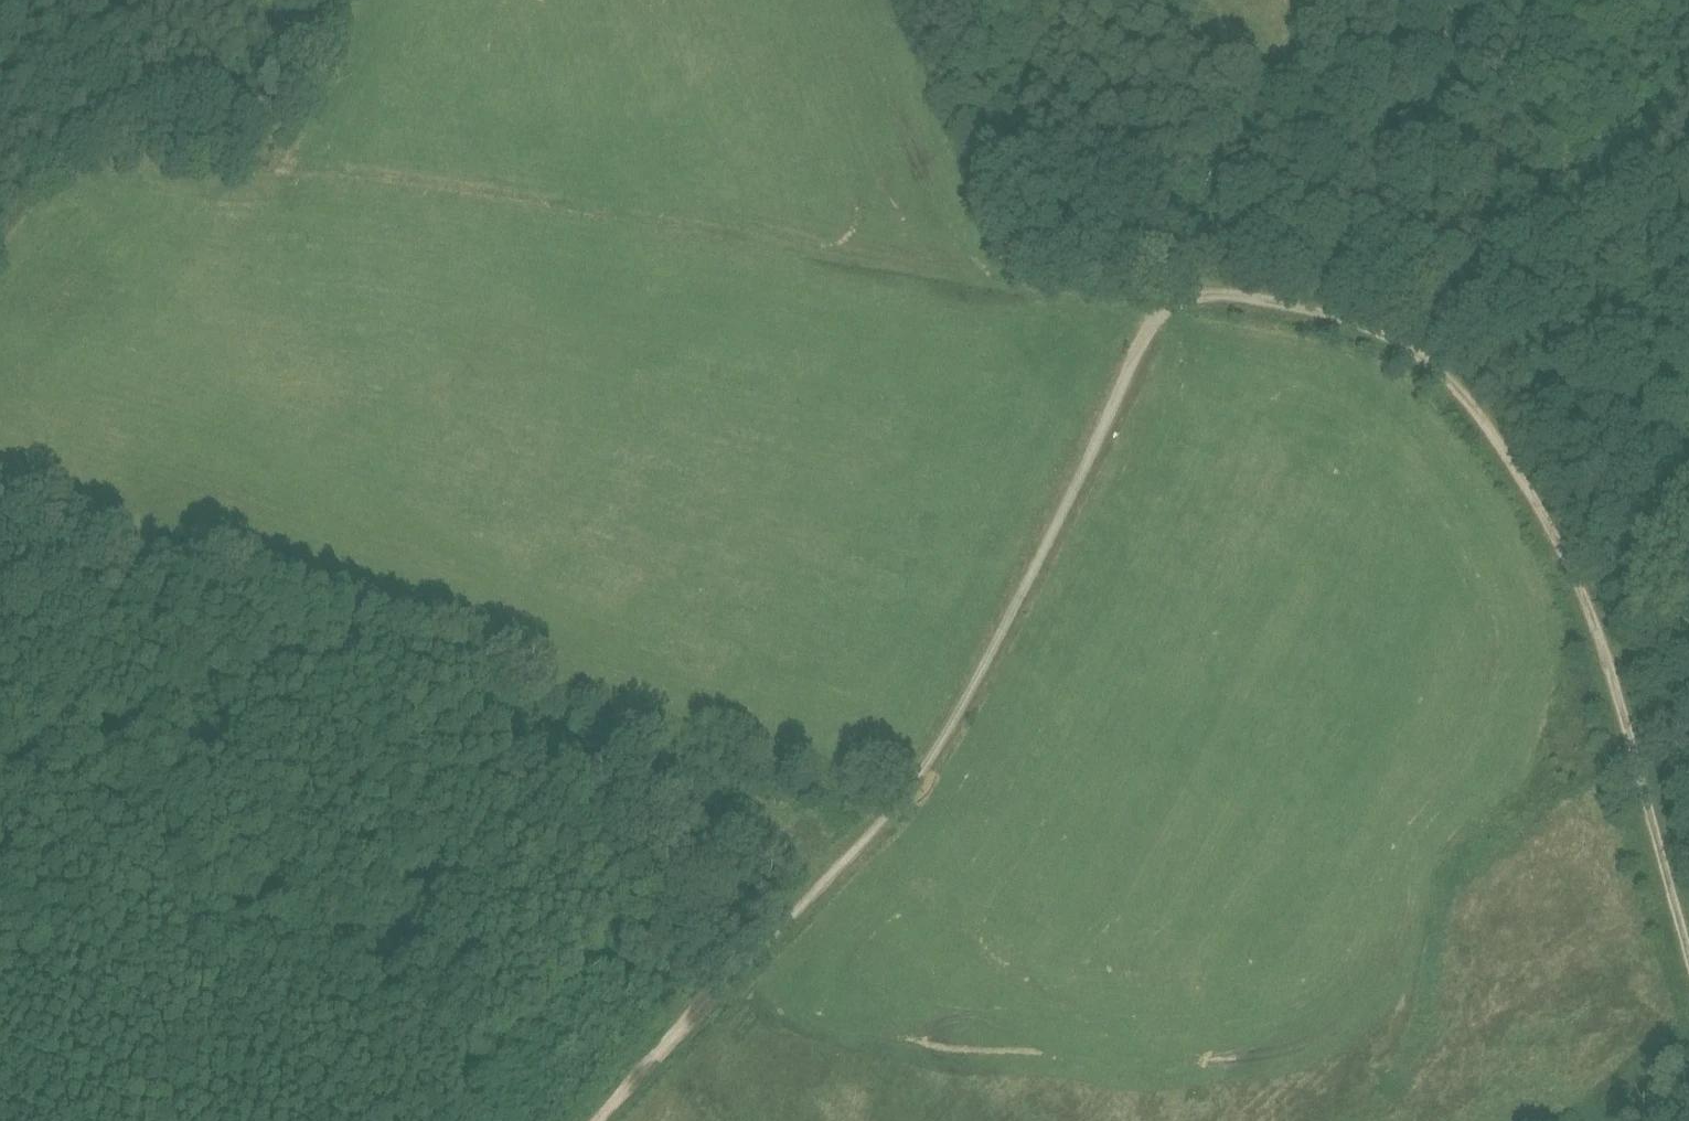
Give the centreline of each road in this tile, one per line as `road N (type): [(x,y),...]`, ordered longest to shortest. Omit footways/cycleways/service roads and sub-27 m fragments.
road 1 (track): [(606,1120),(902,799),(1159,310),(1176,295)]
road 2 (track): [(1688,968),(1587,600),(1478,405),(1393,335),(1203,291),(1176,295)]

